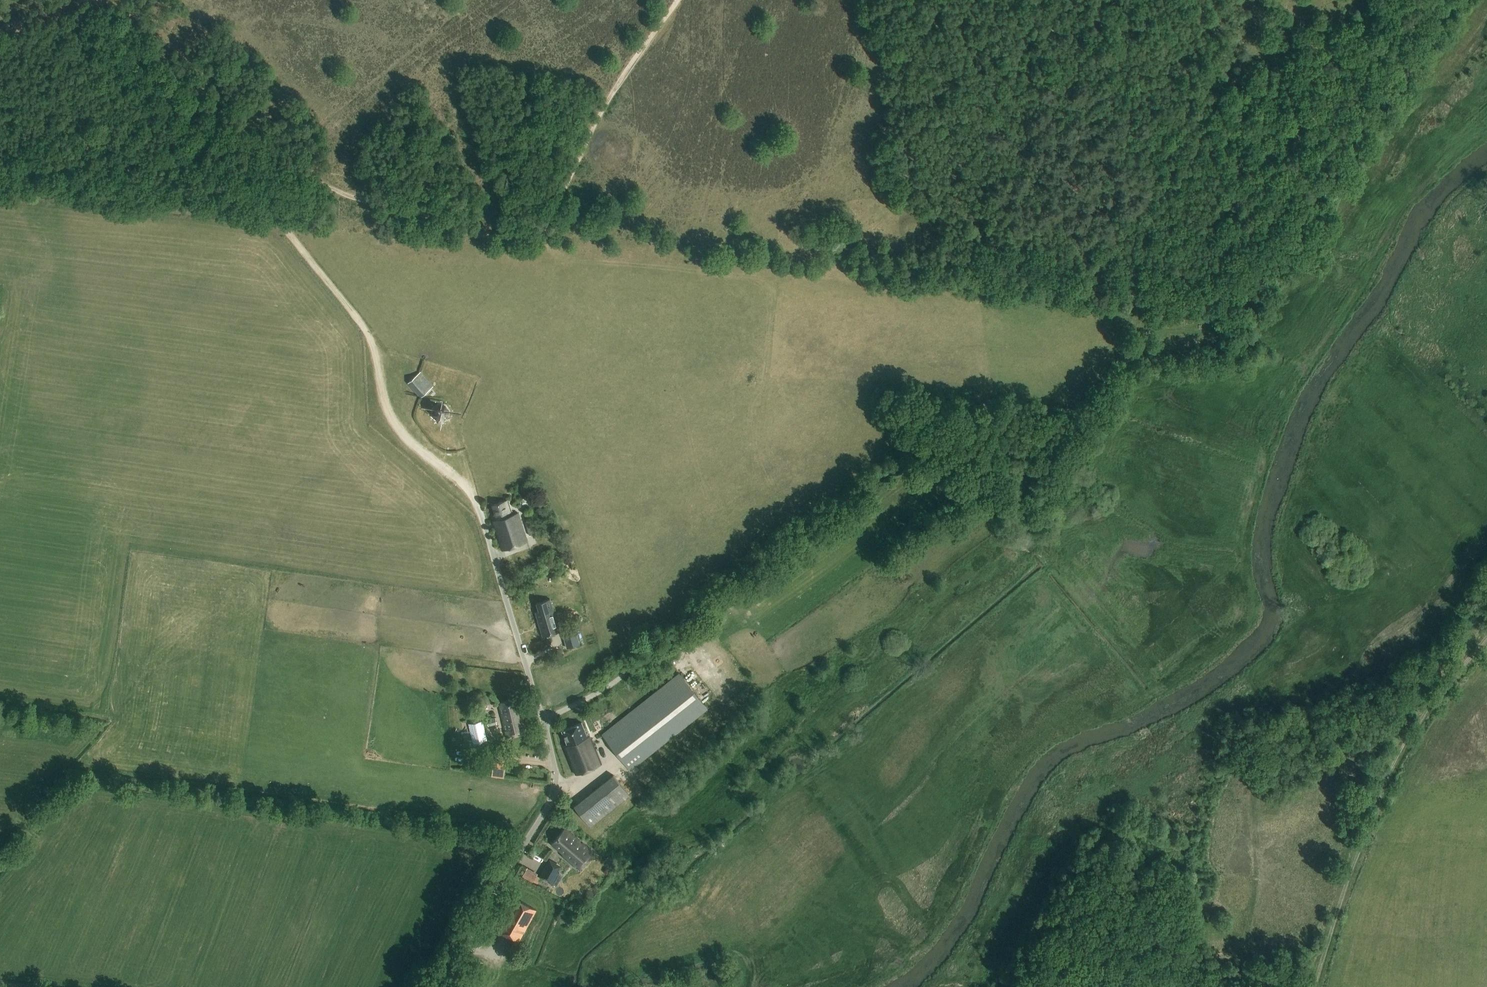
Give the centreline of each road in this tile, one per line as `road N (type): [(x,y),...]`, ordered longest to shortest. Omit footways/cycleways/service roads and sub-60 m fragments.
road 1 (track): [(184,109),(213,114),(351,197),(468,234),(526,239),(543,230),(611,96),(678,0)]
road 2 (track): [(475,501),(392,420),(366,332),(218,147)]
road 3 (track): [(1317,986),(1396,762),(1486,638)]
road 4 (unclassified): [(445,986),(553,796),(544,721)]
road 5 (unclassified): [(544,721),(475,501)]
road 6 (track): [(0,163),(46,170),(131,158),(164,164),(218,147)]
road 7 (track): [(218,147),(94,0)]
road 8 (unclassified): [(689,622),(614,683),(544,721)]

